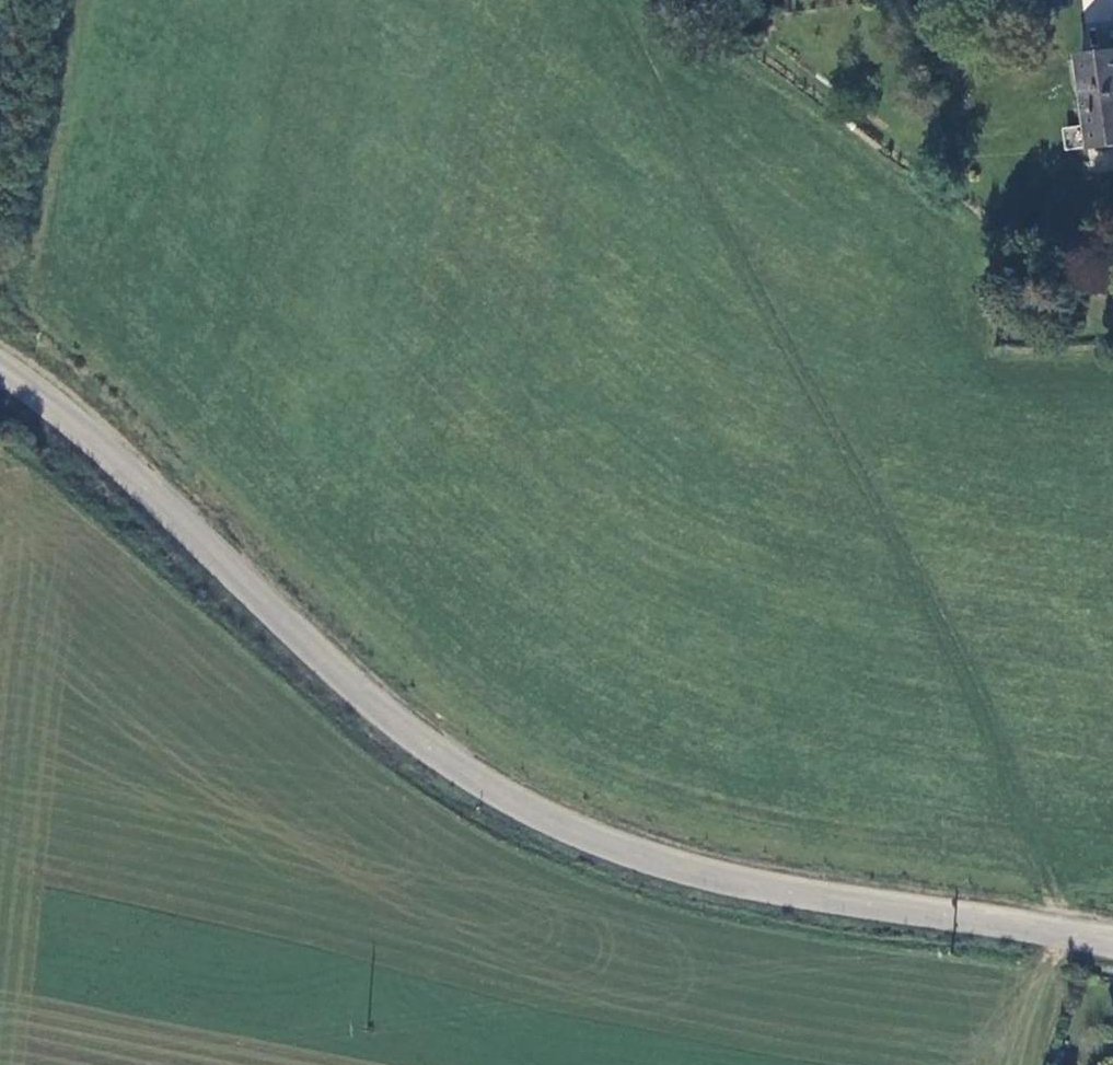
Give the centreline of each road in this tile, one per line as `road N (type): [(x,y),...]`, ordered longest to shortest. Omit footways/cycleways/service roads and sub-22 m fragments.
road 1 (unclassified): [(0,366),(77,421),(375,708),(489,794),(628,853),(777,889),(1112,946)]

